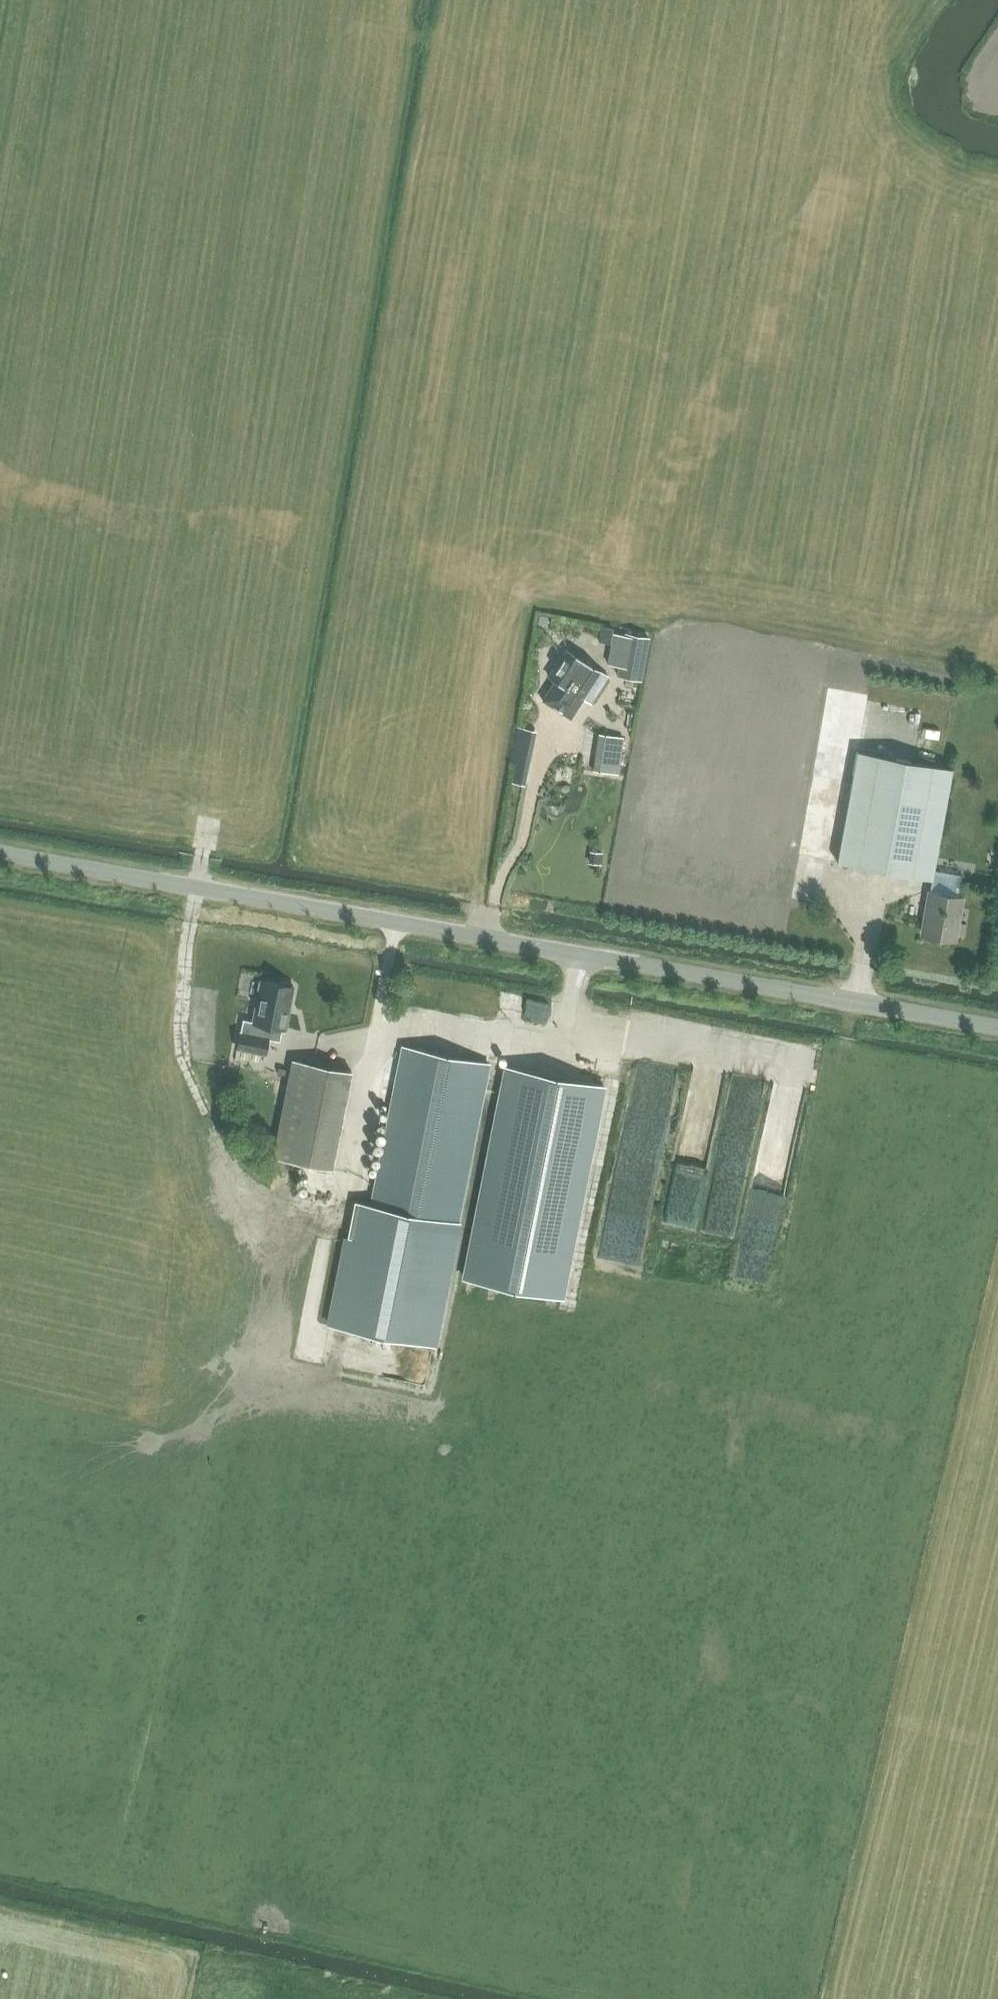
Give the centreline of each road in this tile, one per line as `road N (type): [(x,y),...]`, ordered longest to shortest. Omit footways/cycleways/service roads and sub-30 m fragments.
road 1 (unclassified): [(997,1032),(0,853)]

